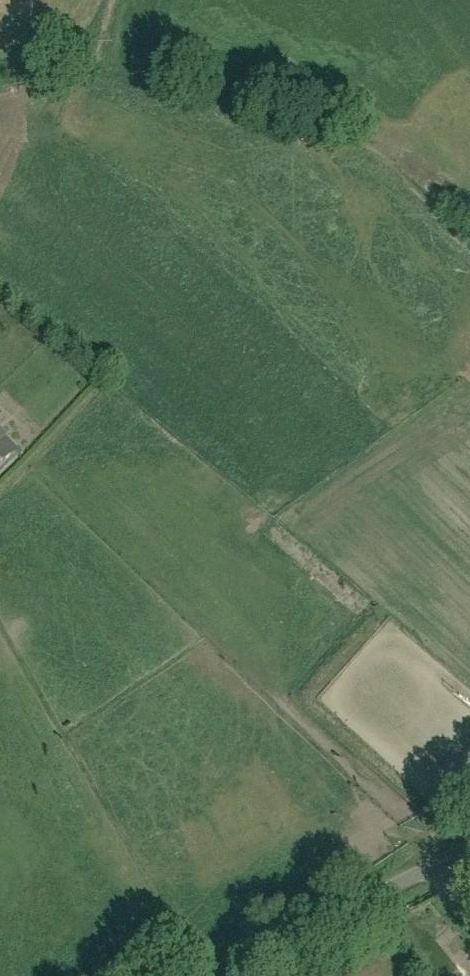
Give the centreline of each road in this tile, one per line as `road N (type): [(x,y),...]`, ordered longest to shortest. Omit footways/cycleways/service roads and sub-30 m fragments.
road 1 (residential): [(469,834),(198,975)]

